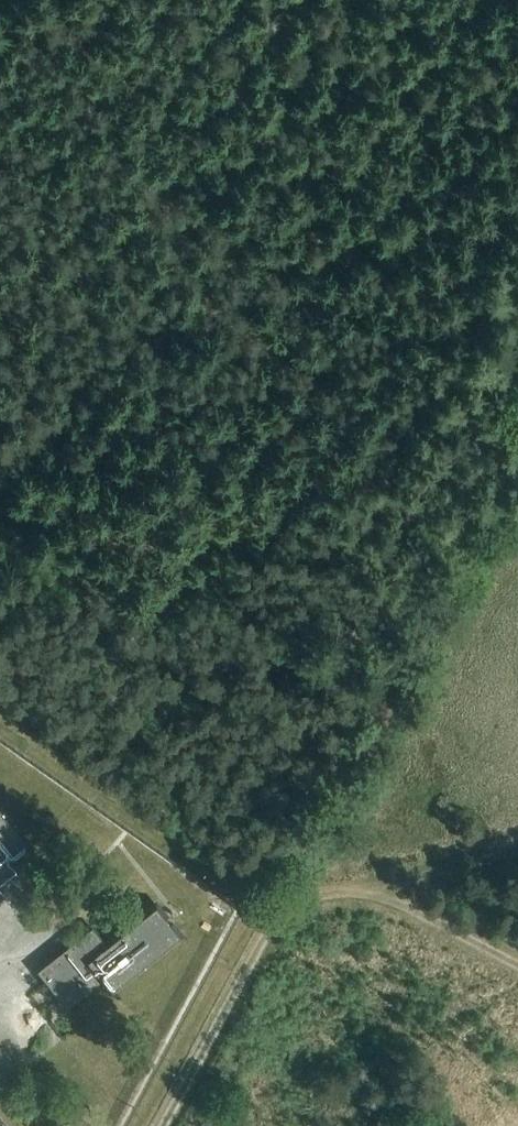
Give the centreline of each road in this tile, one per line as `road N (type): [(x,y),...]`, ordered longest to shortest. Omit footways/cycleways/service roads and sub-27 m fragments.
road 1 (track): [(517,853),(284,912),(164,1125)]
road 2 (track): [(517,967),(404,907),(341,893)]

